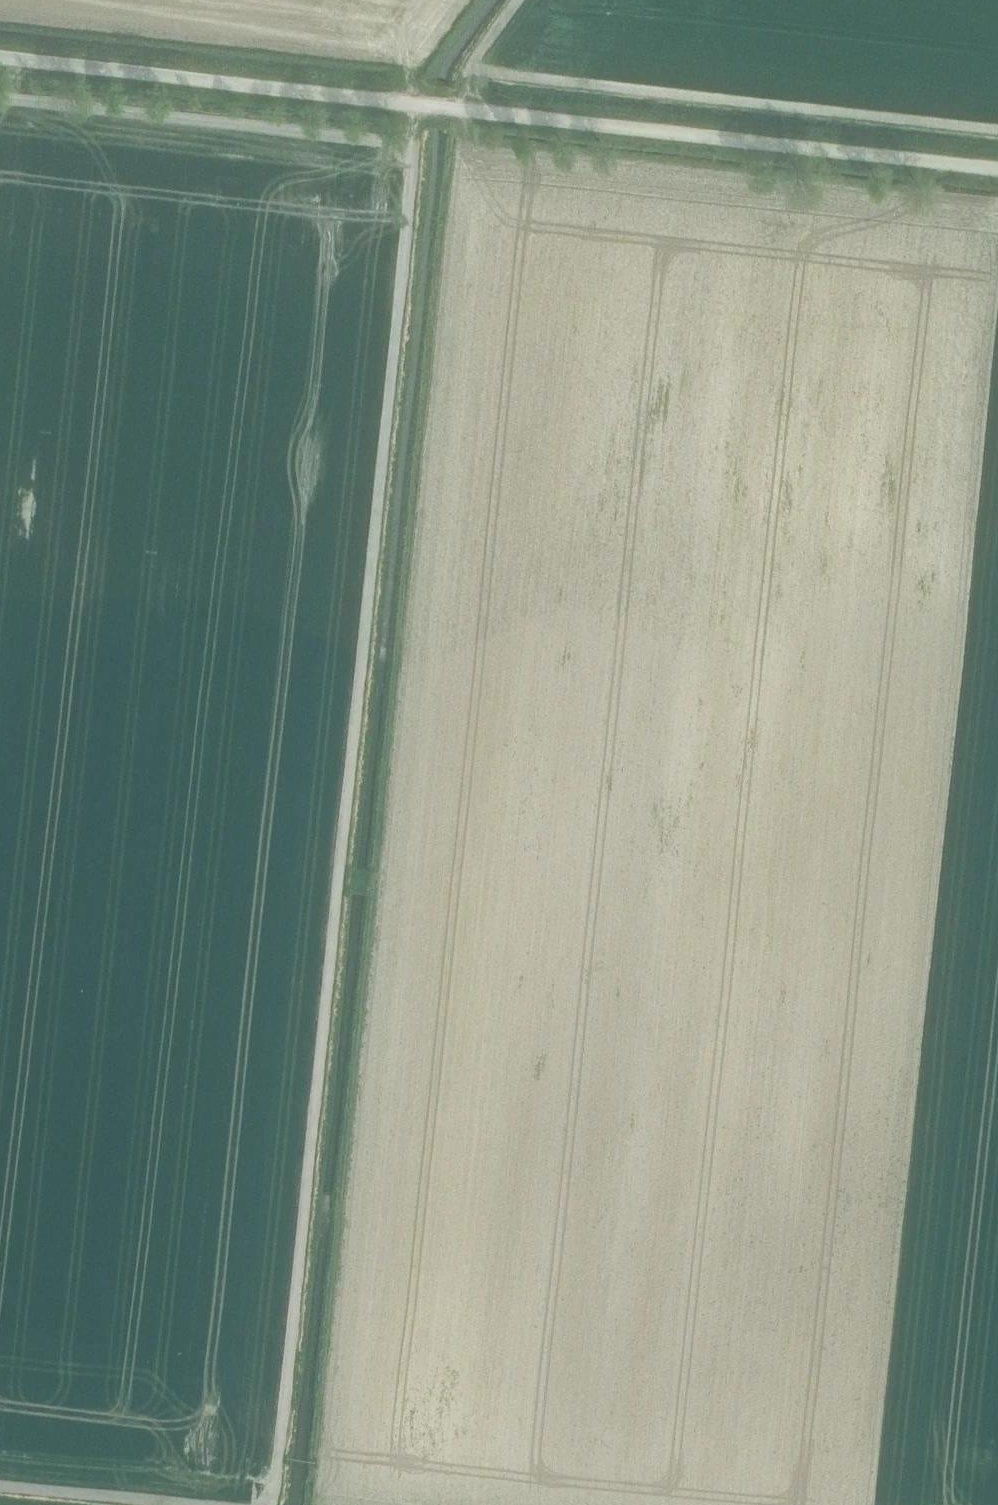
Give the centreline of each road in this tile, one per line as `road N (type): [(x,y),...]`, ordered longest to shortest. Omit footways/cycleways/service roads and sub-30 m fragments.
road 1 (unclassified): [(997,167),(0,57)]

